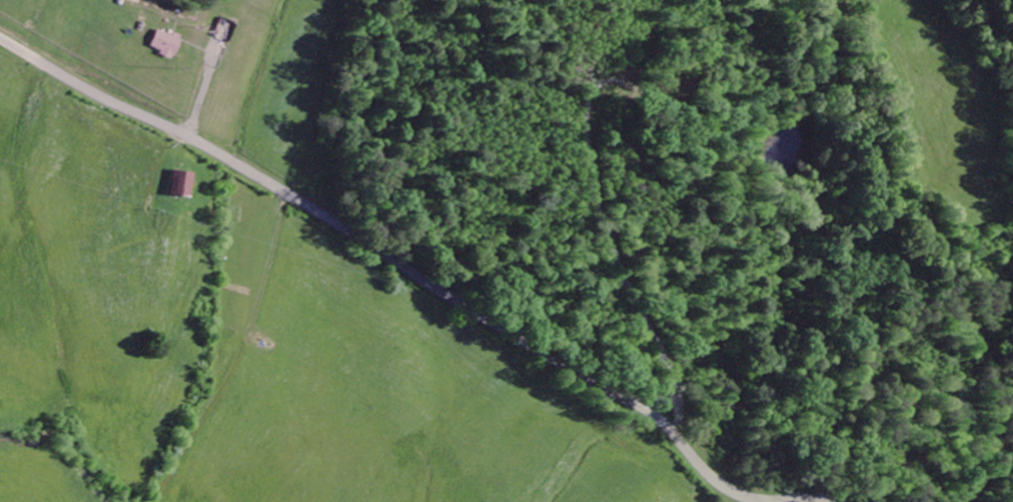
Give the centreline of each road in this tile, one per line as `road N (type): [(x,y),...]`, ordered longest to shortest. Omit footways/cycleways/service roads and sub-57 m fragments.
road 1 (residential): [(822,501),(768,501),(727,489),(663,421),(247,169),(0,38)]

